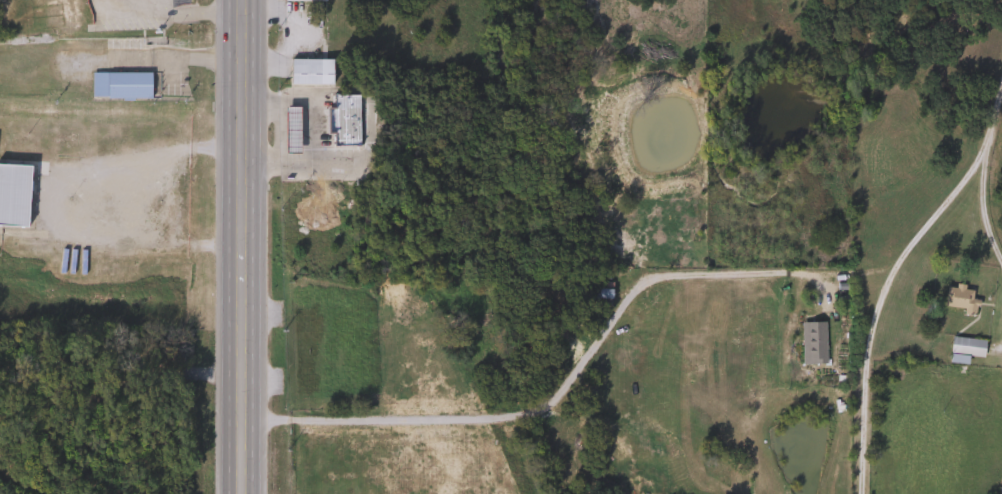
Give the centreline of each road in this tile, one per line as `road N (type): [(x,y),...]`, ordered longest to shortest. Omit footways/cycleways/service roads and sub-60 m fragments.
road 1 (secondary): [(242,493),(241,14)]

